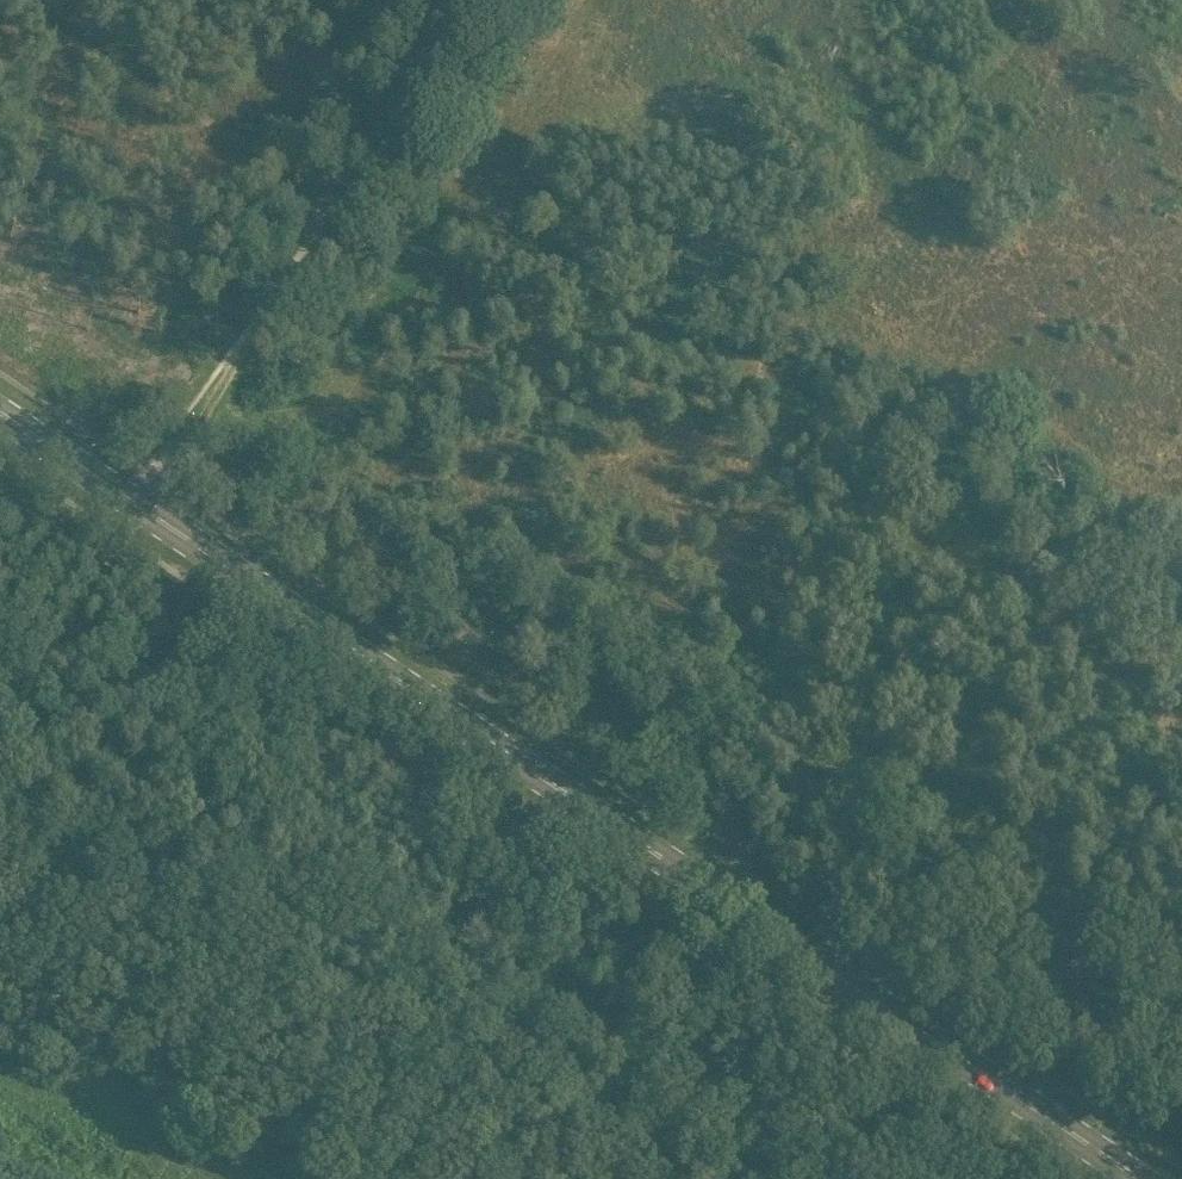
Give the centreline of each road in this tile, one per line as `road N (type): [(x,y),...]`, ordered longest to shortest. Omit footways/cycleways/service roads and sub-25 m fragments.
road 1 (primary): [(1138,1178),(0,413)]
road 2 (track): [(158,481),(469,0)]

